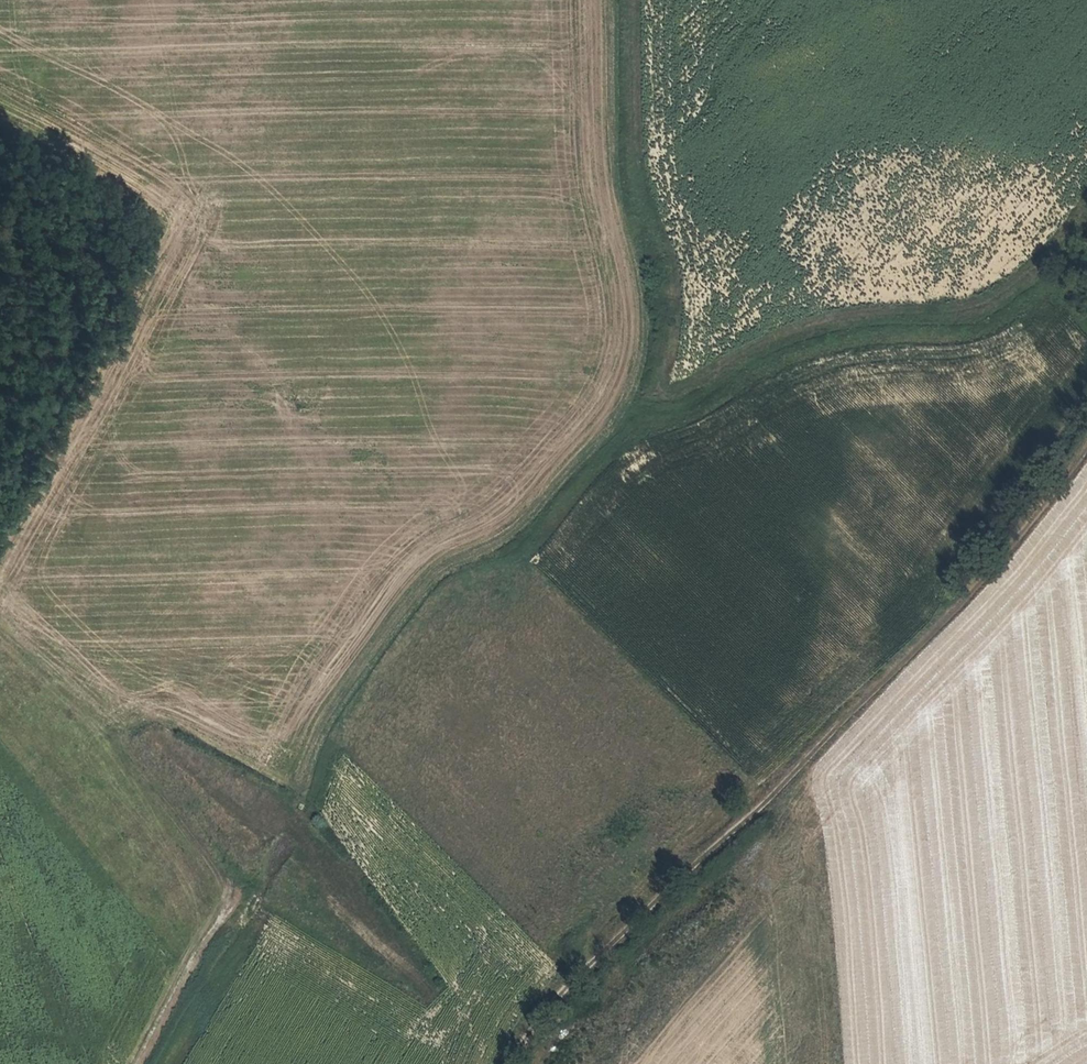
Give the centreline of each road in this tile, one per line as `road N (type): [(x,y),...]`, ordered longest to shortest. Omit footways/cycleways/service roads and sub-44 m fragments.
road 1 (track): [(509,1063),(573,981),(880,698),(996,578),(1086,454)]
road 2 (track): [(138,1063),(230,889),(117,724)]

